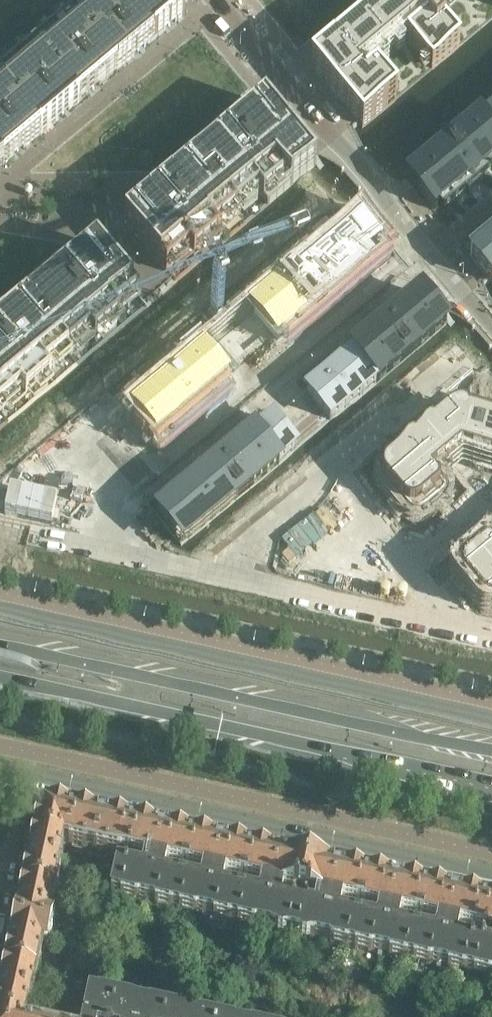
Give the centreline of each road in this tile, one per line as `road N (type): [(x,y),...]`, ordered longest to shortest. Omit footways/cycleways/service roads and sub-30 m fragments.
road 1 (trunk): [(491,748),(0,638)]
road 2 (tertiary): [(0,765),(491,872)]
road 3 (tertiary): [(491,717),(0,611)]
road 4 (trunk): [(0,684),(491,789)]
road 5 (residential): [(217,0),(491,325)]

